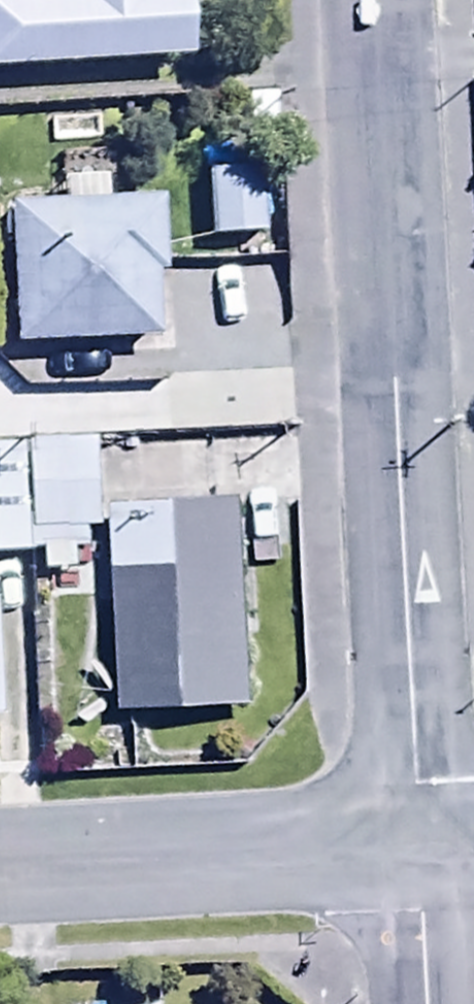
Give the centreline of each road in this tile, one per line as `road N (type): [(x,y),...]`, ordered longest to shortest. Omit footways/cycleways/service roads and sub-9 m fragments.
road 1 (residential): [(415,856),(374,0)]
road 2 (residential): [(0,879),(415,856)]
road 3 (residential): [(423,1003),(415,856)]

